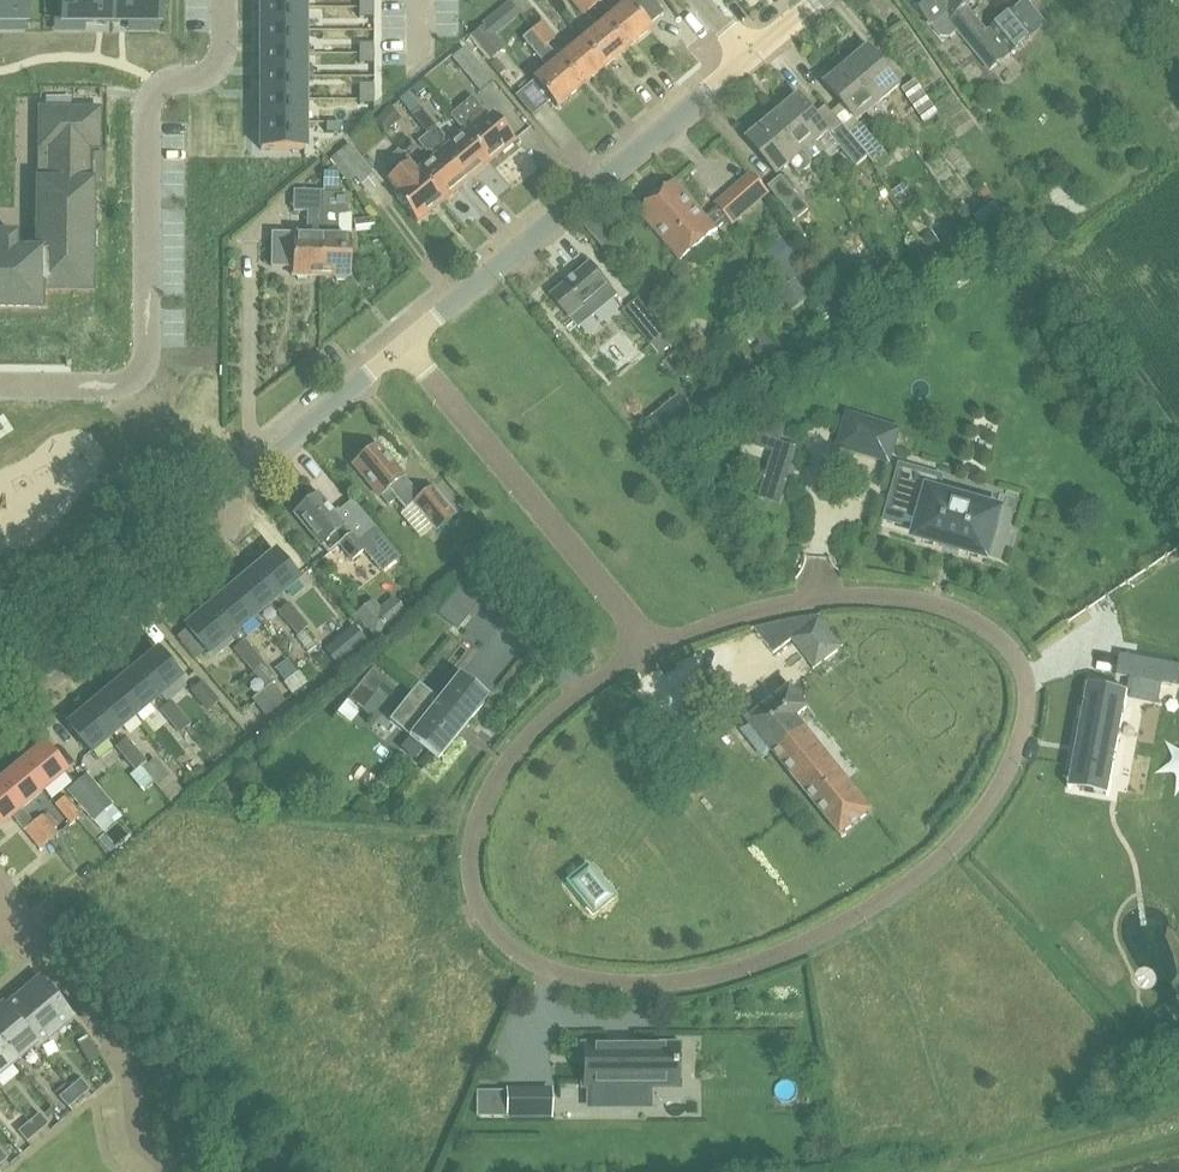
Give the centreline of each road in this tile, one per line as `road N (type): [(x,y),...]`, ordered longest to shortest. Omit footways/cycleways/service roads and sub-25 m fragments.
road 1 (residential): [(650,650),(770,604),(834,596),(932,601),(993,631),(1014,653),(1028,704),(987,806),(915,875),(782,952),(731,971),(636,983),(583,980),(536,965),(500,939),(470,877),(470,825),(494,781),(519,746),(592,683)]
road 2 (residential): [(0,387),(111,388),(144,373),(153,96),(215,65),(222,0)]
road 3 (unclassified): [(749,56),(404,344)]
road 4 (residential): [(404,344),(650,650)]
road 5 (residential): [(0,724),(232,530),(238,484)]
road 6 (unclassified): [(238,484),(0,679)]
road 7 (unclassified): [(404,344),(238,484)]
road 8 (residential): [(128,1070),(22,919)]

